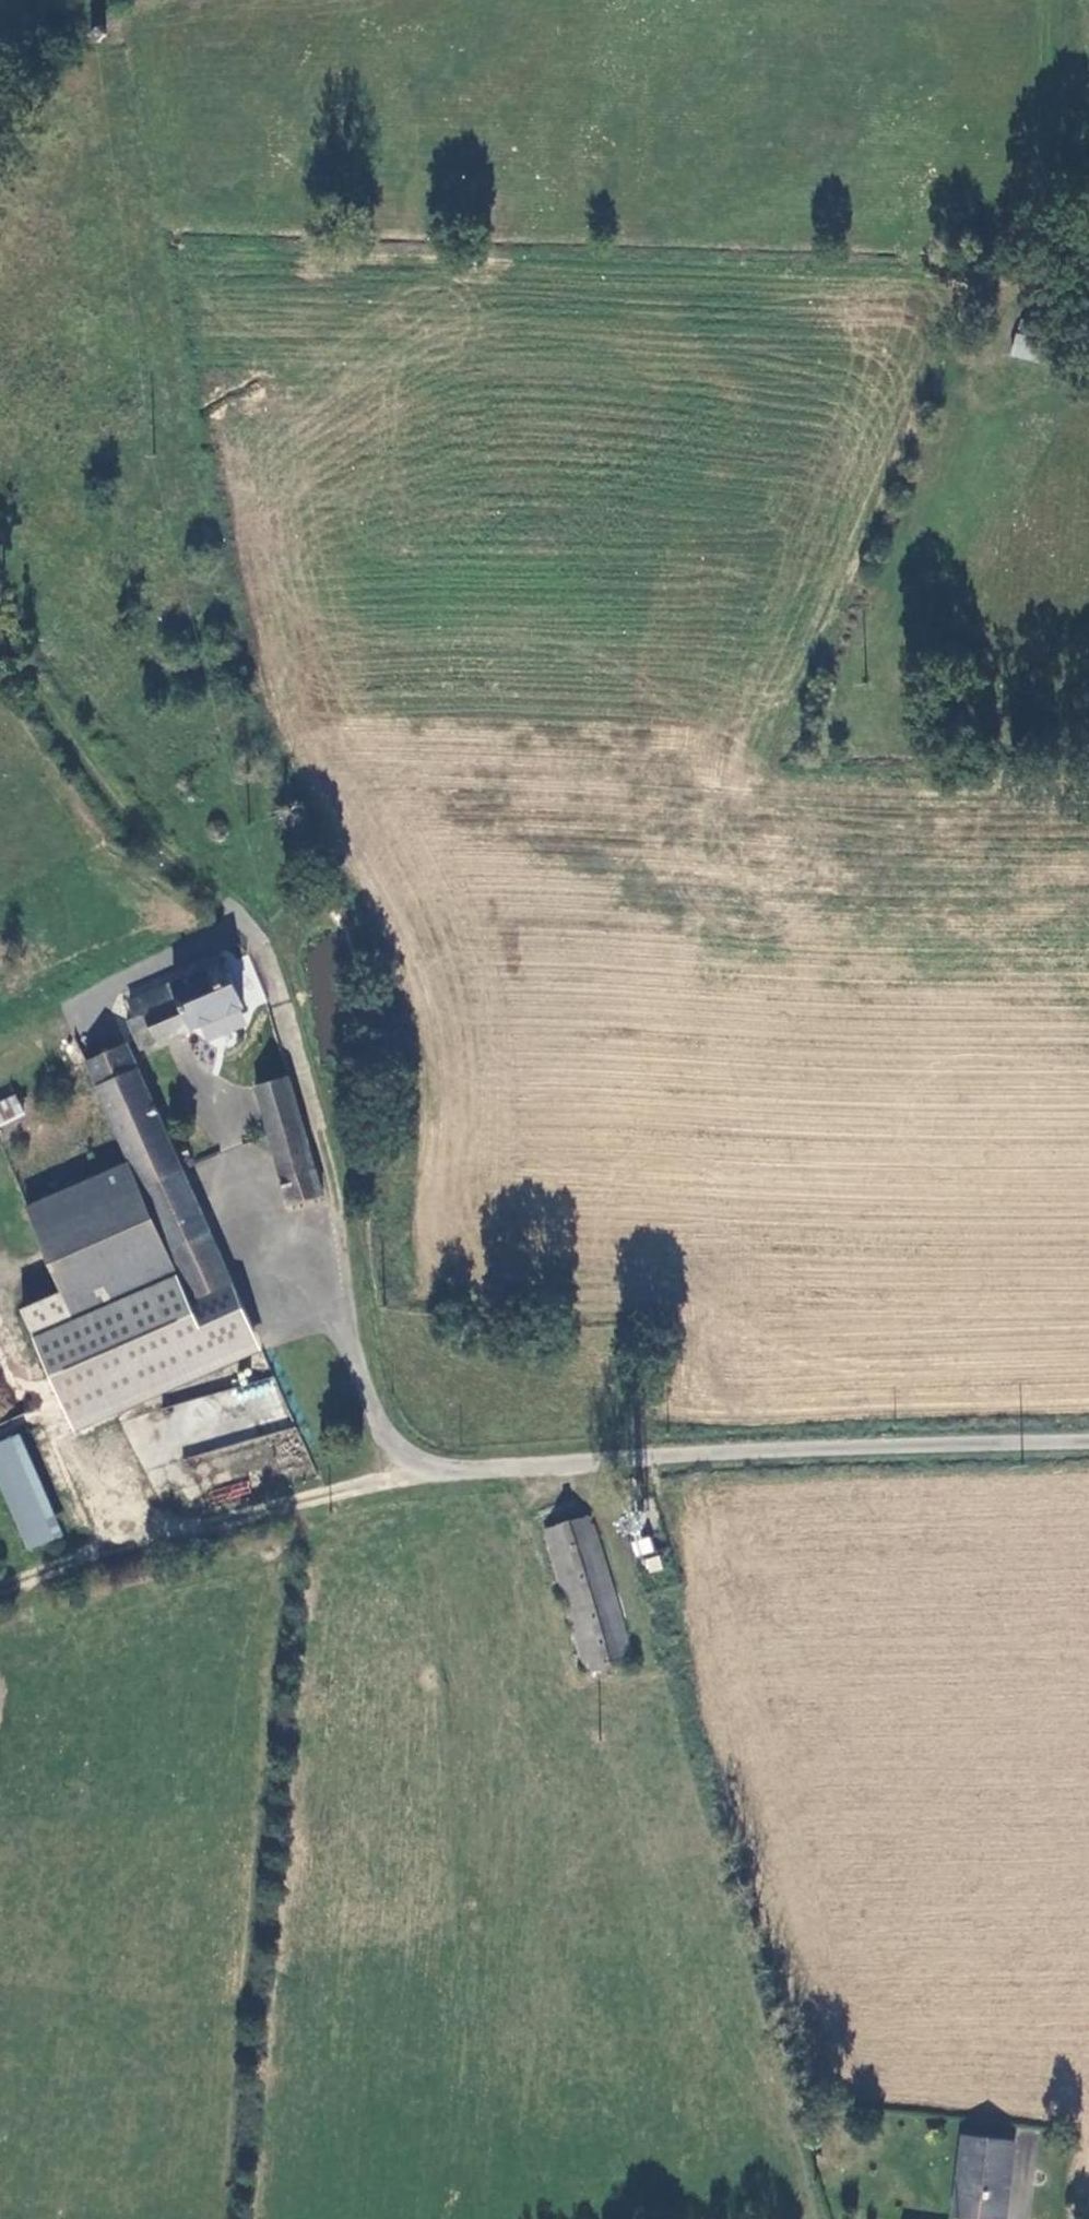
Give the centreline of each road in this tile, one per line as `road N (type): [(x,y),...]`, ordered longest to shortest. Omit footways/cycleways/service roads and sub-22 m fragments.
road 1 (unclassified): [(1088,1440),(455,1472),(410,1461),(366,1400),(331,1171),(274,971),(250,923)]
road 2 (track): [(0,1589),(341,1495),(410,1461)]
road 3 (track): [(98,0),(57,29),(0,125)]

